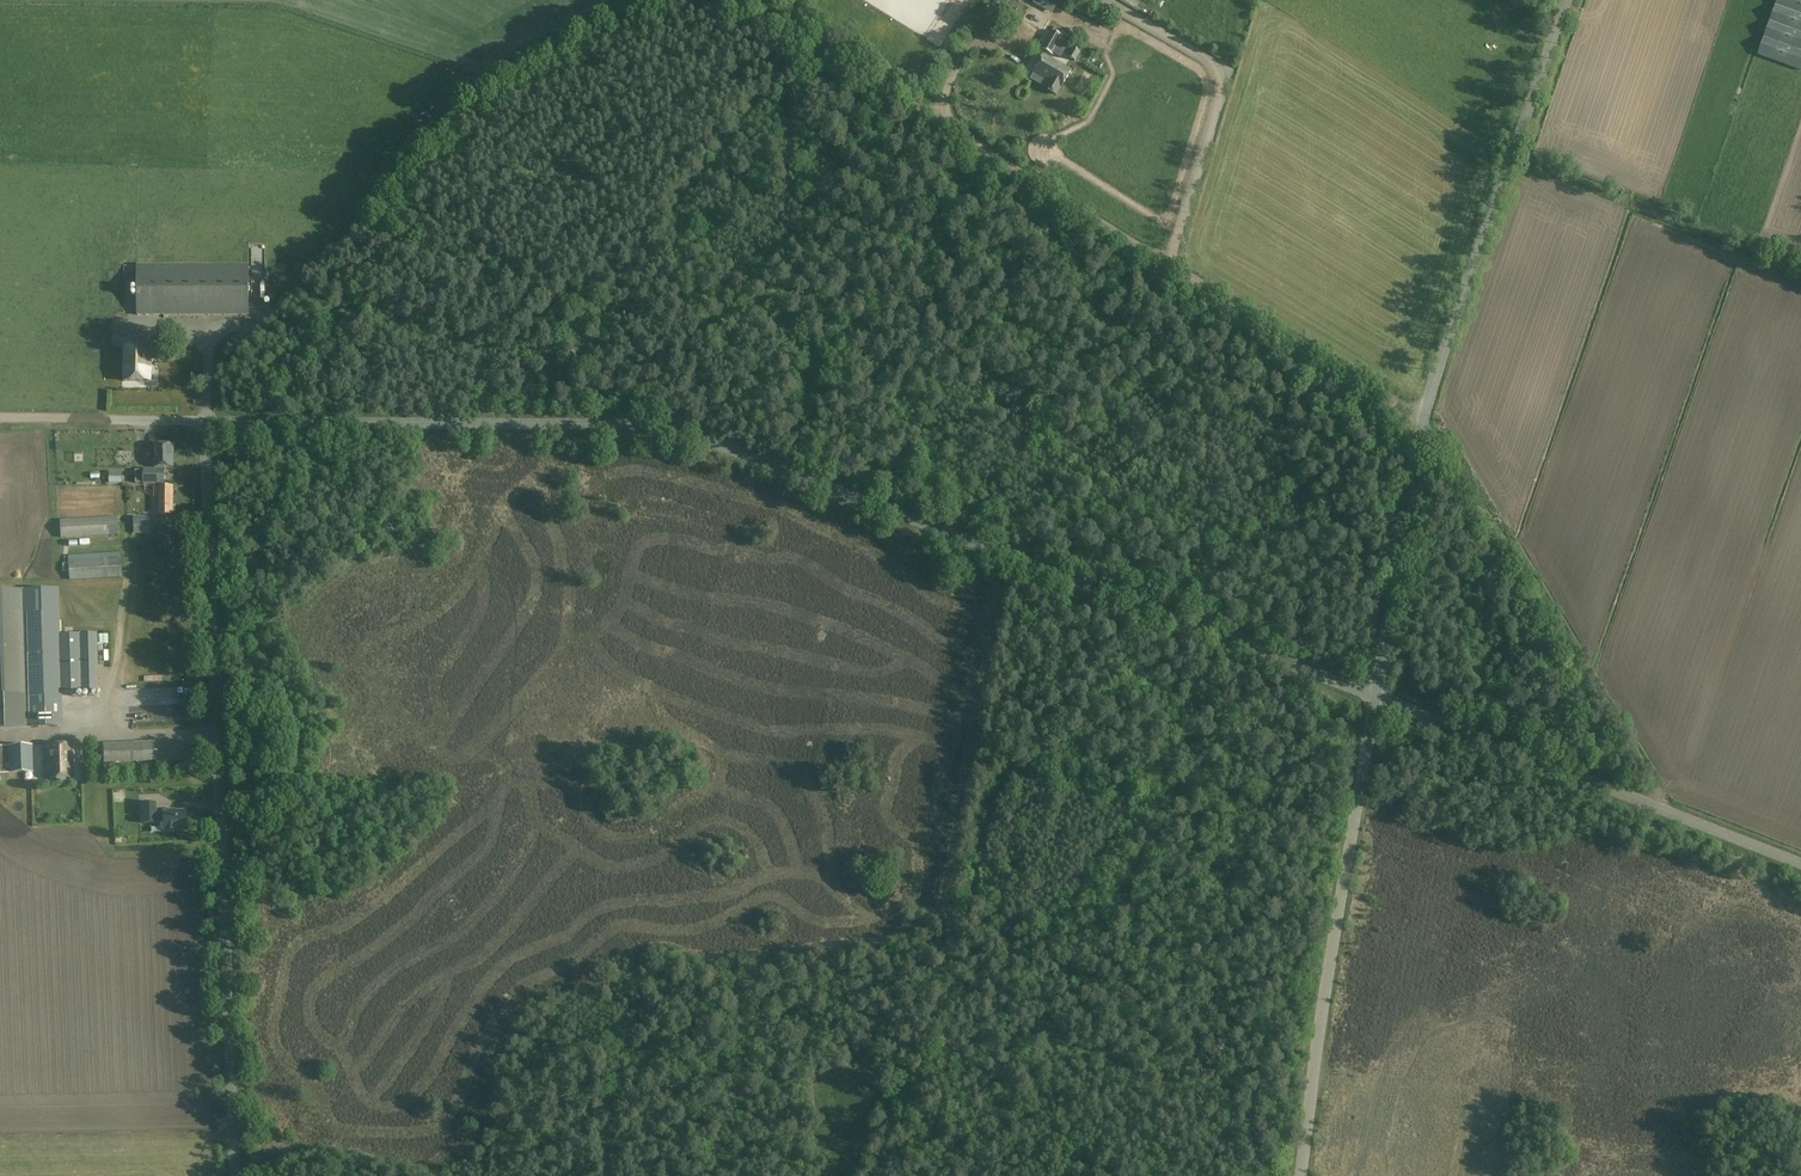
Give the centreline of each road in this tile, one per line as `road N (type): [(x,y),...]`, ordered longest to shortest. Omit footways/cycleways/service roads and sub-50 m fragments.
road 1 (unclassified): [(1376,697),(677,431),(204,420)]
road 2 (track): [(734,0),(1423,417)]
road 3 (unclassified): [(234,1175),(204,420)]
road 4 (unclassified): [(1376,697),(1423,417),(1566,0)]
road 5 (unclassified): [(1300,1175),(1376,697)]
road 6 (track): [(206,420),(213,340),(274,308),(460,98),(479,87),(489,62)]
road 7 (track): [(1022,560),(999,606),(942,906),(913,932),(836,945)]
road 8 (track): [(1668,811),(1550,603),(1422,425)]
road 9 (unclassified): [(1800,863),(1376,697)]
road 10 (track): [(1170,265),(1220,99),(1218,79),(1207,59),(1105,0)]
road 11 (track): [(836,945),(829,961),(841,1071)]
road 12 (unclassified): [(204,420),(80,417)]

